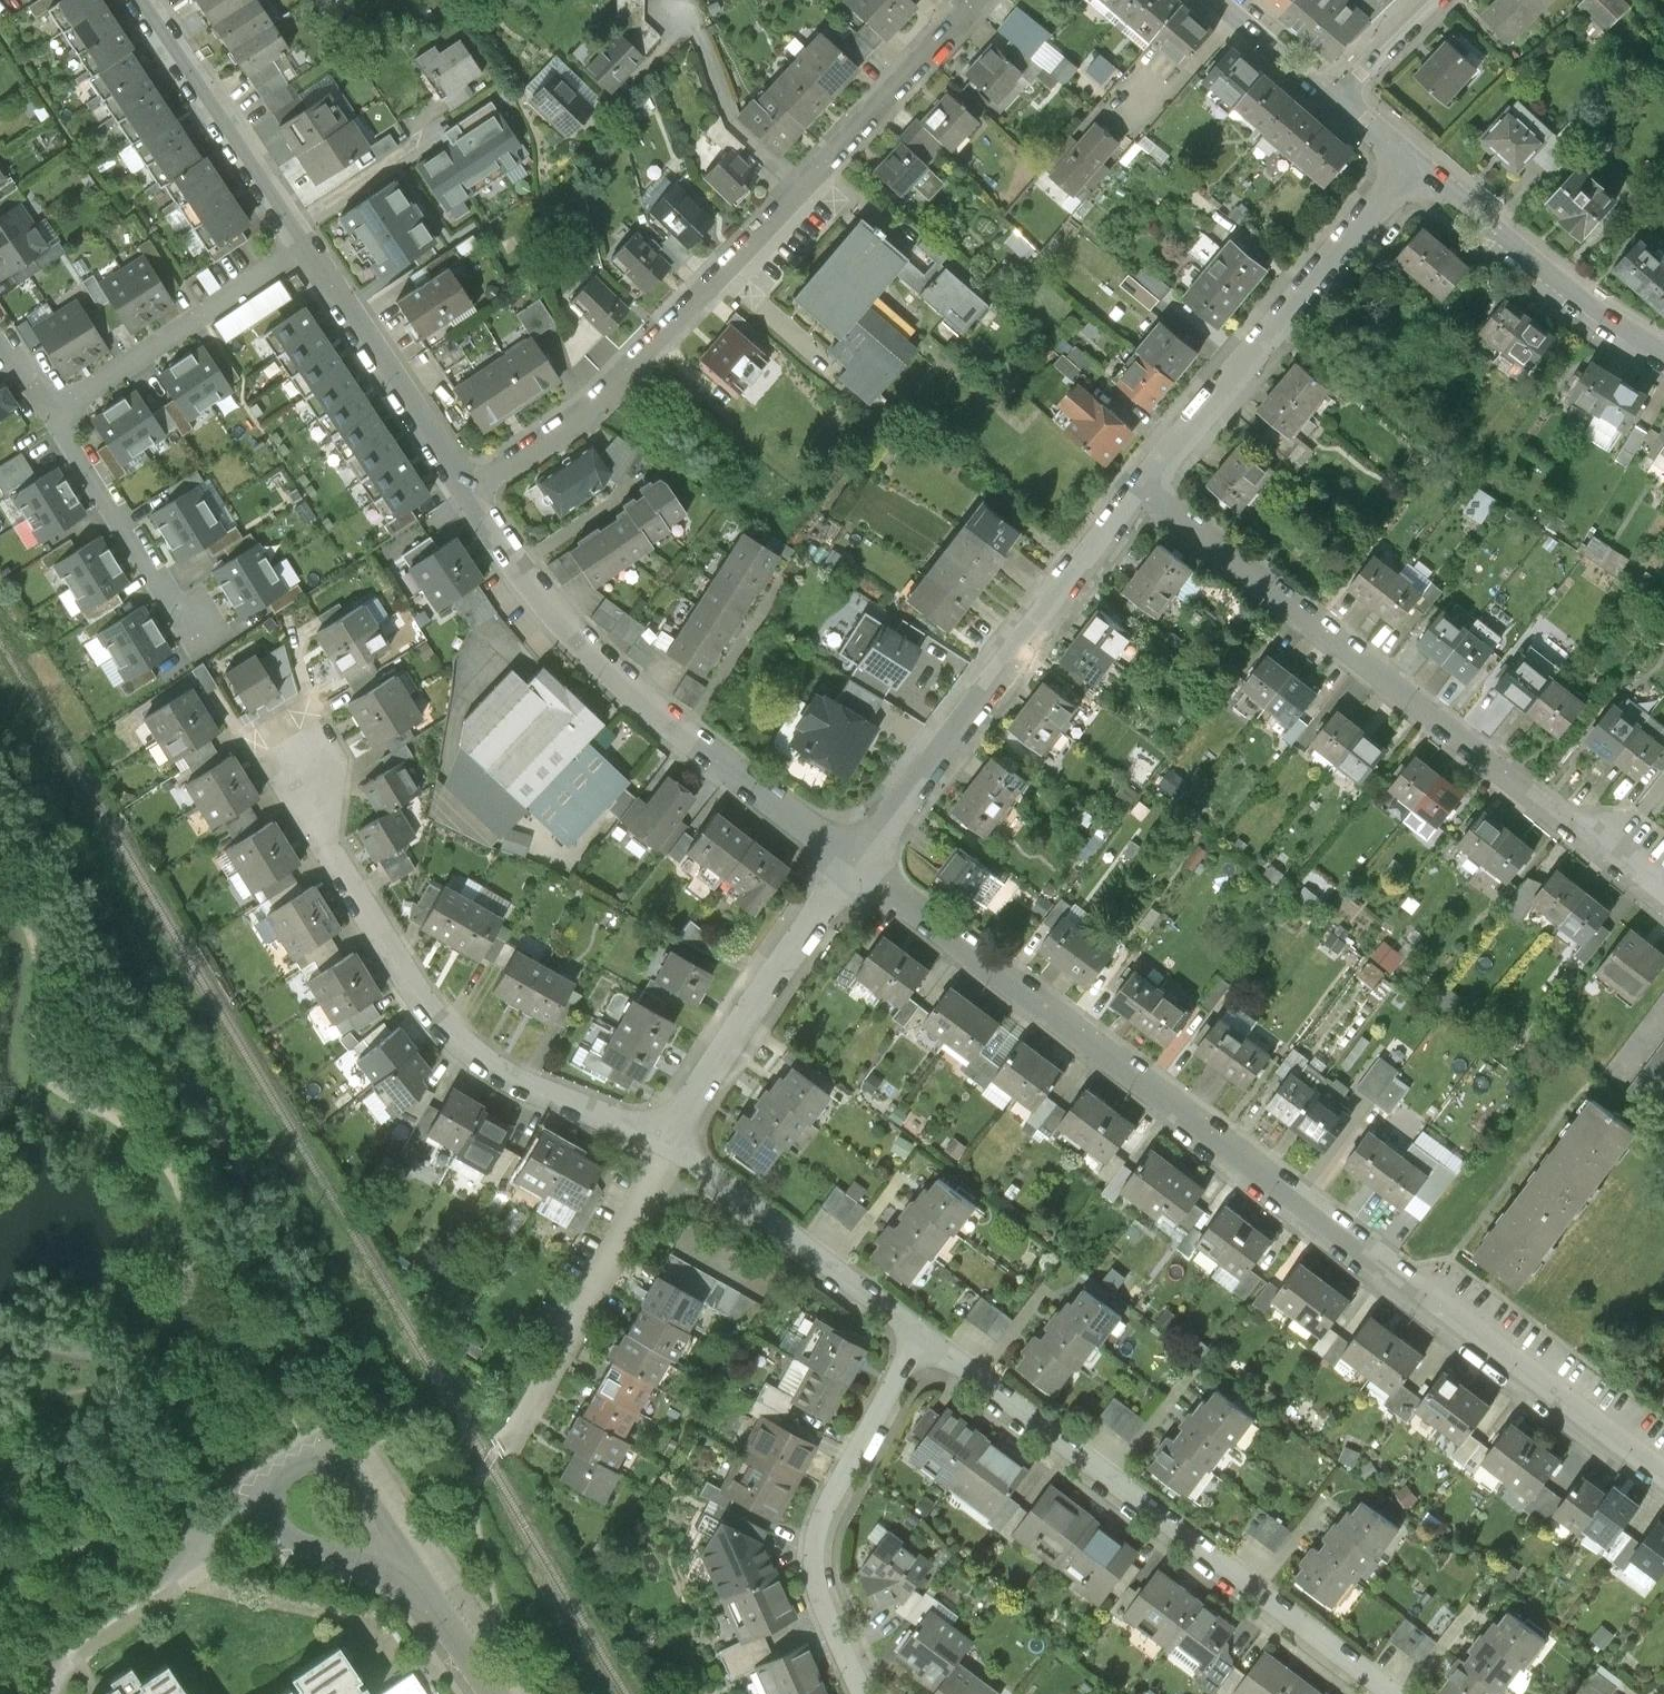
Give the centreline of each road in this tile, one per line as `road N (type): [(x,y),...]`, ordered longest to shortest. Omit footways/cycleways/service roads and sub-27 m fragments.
road 1 (residential): [(1663,1478),(855,865)]
road 2 (residential): [(468,491),(586,410),(977,0)]
road 3 (residential): [(1143,489),(1663,899)]
road 4 (residential): [(1395,1693),(921,1340)]
road 5 (residential): [(669,1145),(520,1085),(443,1027),(324,844),(306,774)]
road 6 (residential): [(855,865),(594,655),(515,566),(468,491)]
road 7 (residential): [(1143,489),(855,865)]
road 8 (residential): [(1415,162),(1143,489)]
road 9 (residential): [(863,1693),(817,1589),(813,1545),(827,1503),(921,1340)]
road 10 (residential): [(855,865),(743,1016),(669,1145)]
road 11 (residential): [(669,1145),(517,1428)]
road 12 (residential): [(921,1340),(669,1145)]
road 13 (tertiary): [(1663,352),(1589,305),(1415,162)]
road 14 (residential): [(304,246),(54,406)]
road 15 (residential): [(304,246),(140,0)]
road 16 (residential): [(468,491),(304,246)]
road 17 (residential): [(54,406),(176,608),(200,624)]
road 18 (unclassified): [(415,1577),(325,1436),(251,1488)]
road 19 (unclassified): [(251,1488),(279,1529),(308,1546),(415,1577)]
road 20 (track): [(0,1352),(77,1349),(169,1371)]
road 21 (tertiary): [(1335,100),(1218,0)]
road 22 (track): [(169,1371),(251,1488)]
road 23 (residential): [(1335,100),(1437,0)]
road 24 (unclassified): [(497,1693),(415,1577)]

